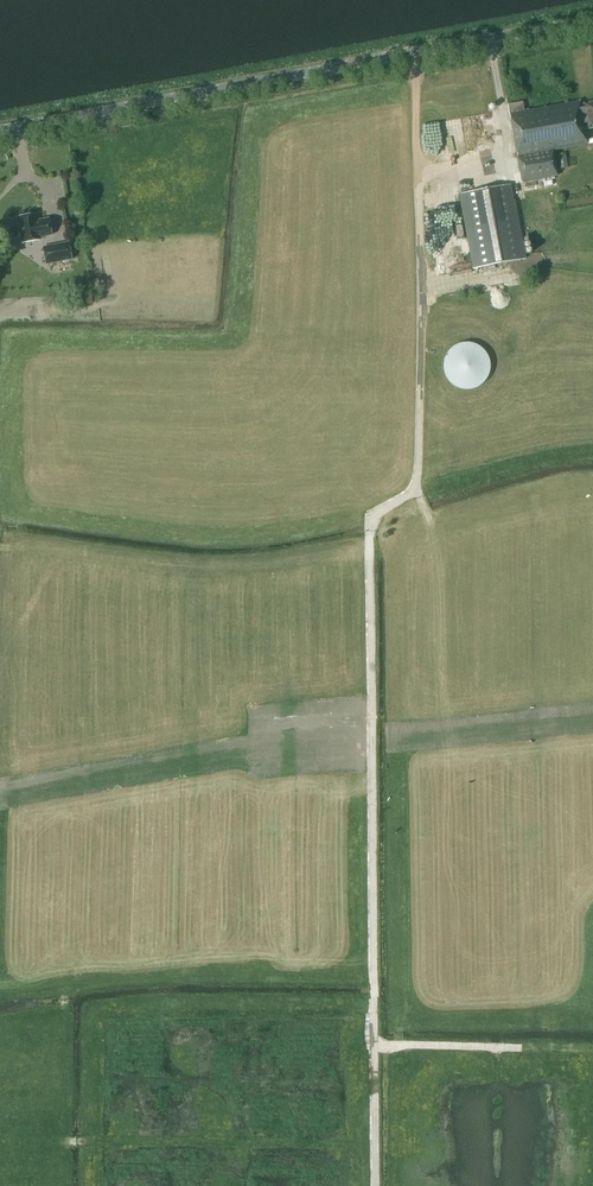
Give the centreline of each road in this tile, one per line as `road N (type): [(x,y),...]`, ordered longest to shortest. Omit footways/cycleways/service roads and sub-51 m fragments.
road 1 (tertiary): [(0,129),(592,19)]

